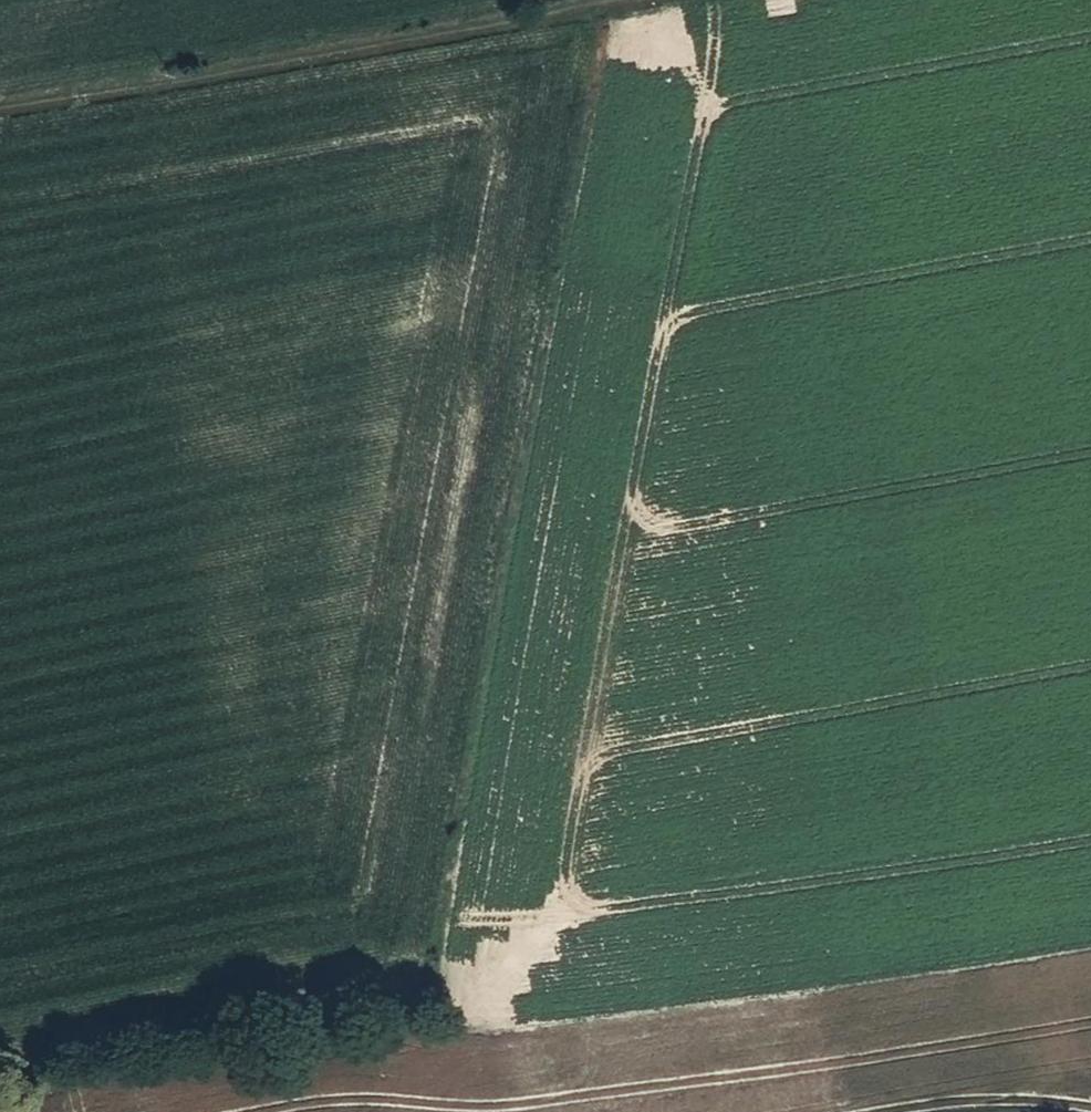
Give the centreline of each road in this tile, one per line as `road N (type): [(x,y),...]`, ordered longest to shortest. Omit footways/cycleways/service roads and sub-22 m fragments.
road 1 (track): [(0,109),(606,0)]

